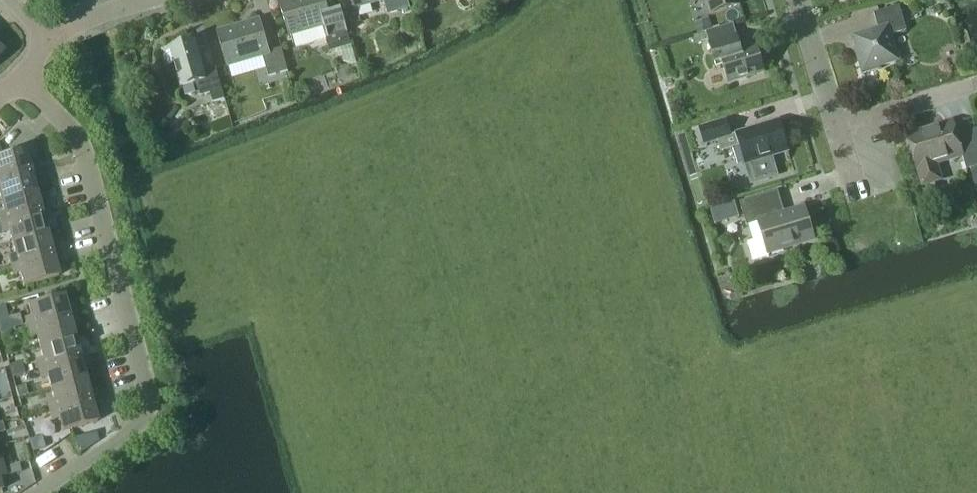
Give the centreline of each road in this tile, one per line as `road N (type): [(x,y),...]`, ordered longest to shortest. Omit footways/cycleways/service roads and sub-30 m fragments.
road 1 (residential): [(64,480),(146,424),(151,403),(79,141),(18,80)]
road 2 (residential): [(832,129),(976,87)]
road 3 (residential): [(832,129),(797,0)]

